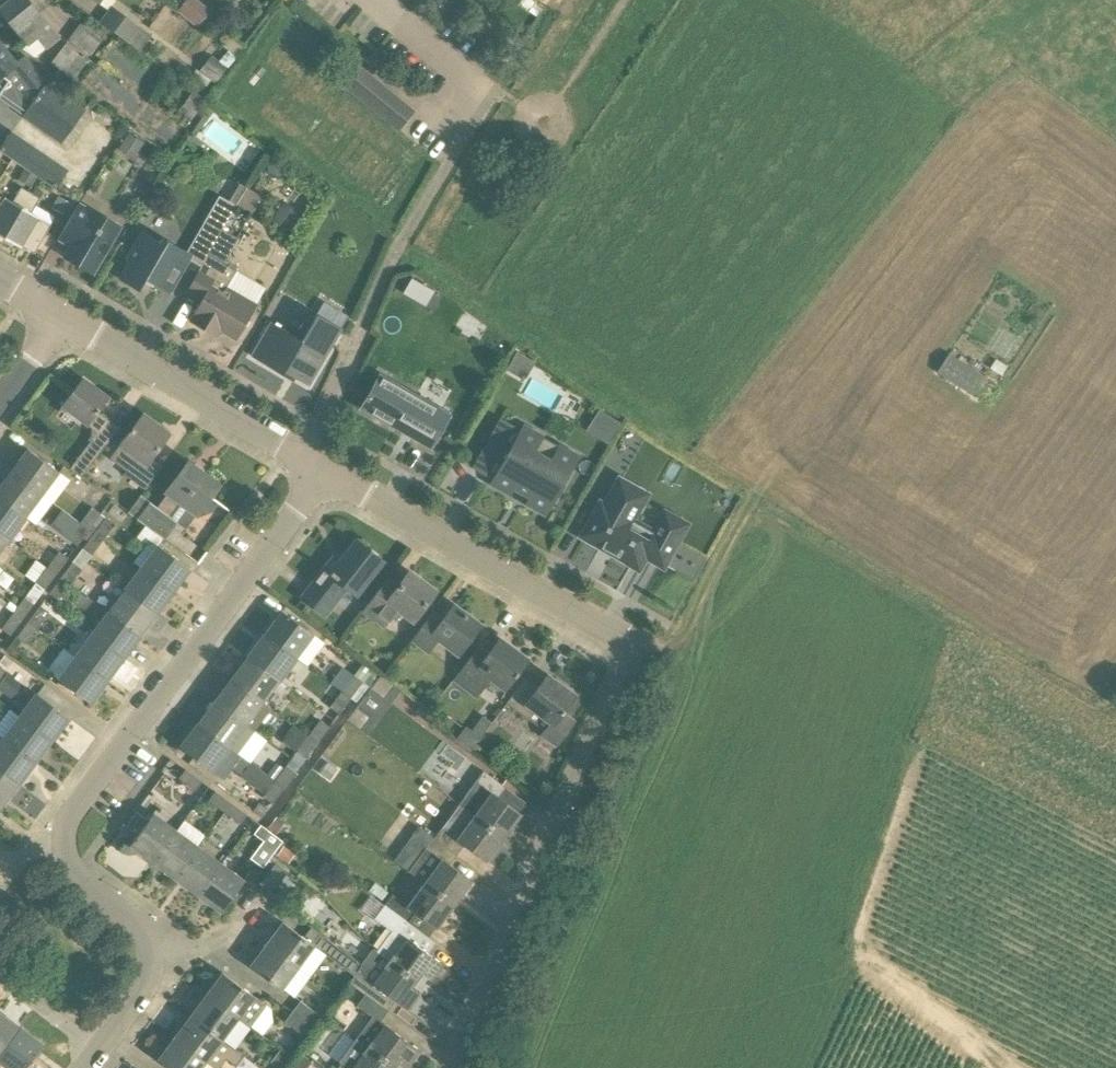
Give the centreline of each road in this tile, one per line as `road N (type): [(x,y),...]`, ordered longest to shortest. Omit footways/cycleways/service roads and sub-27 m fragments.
road 1 (residential): [(442,1067),(627,653),(607,629),(327,472)]
road 2 (residential): [(45,825),(327,472)]
road 3 (track): [(401,249),(685,454)]
road 4 (residential): [(327,472),(62,317)]
road 5 (residential): [(99,1044),(151,970),(150,946),(45,825)]
road 6 (residential): [(99,1044),(0,972)]

